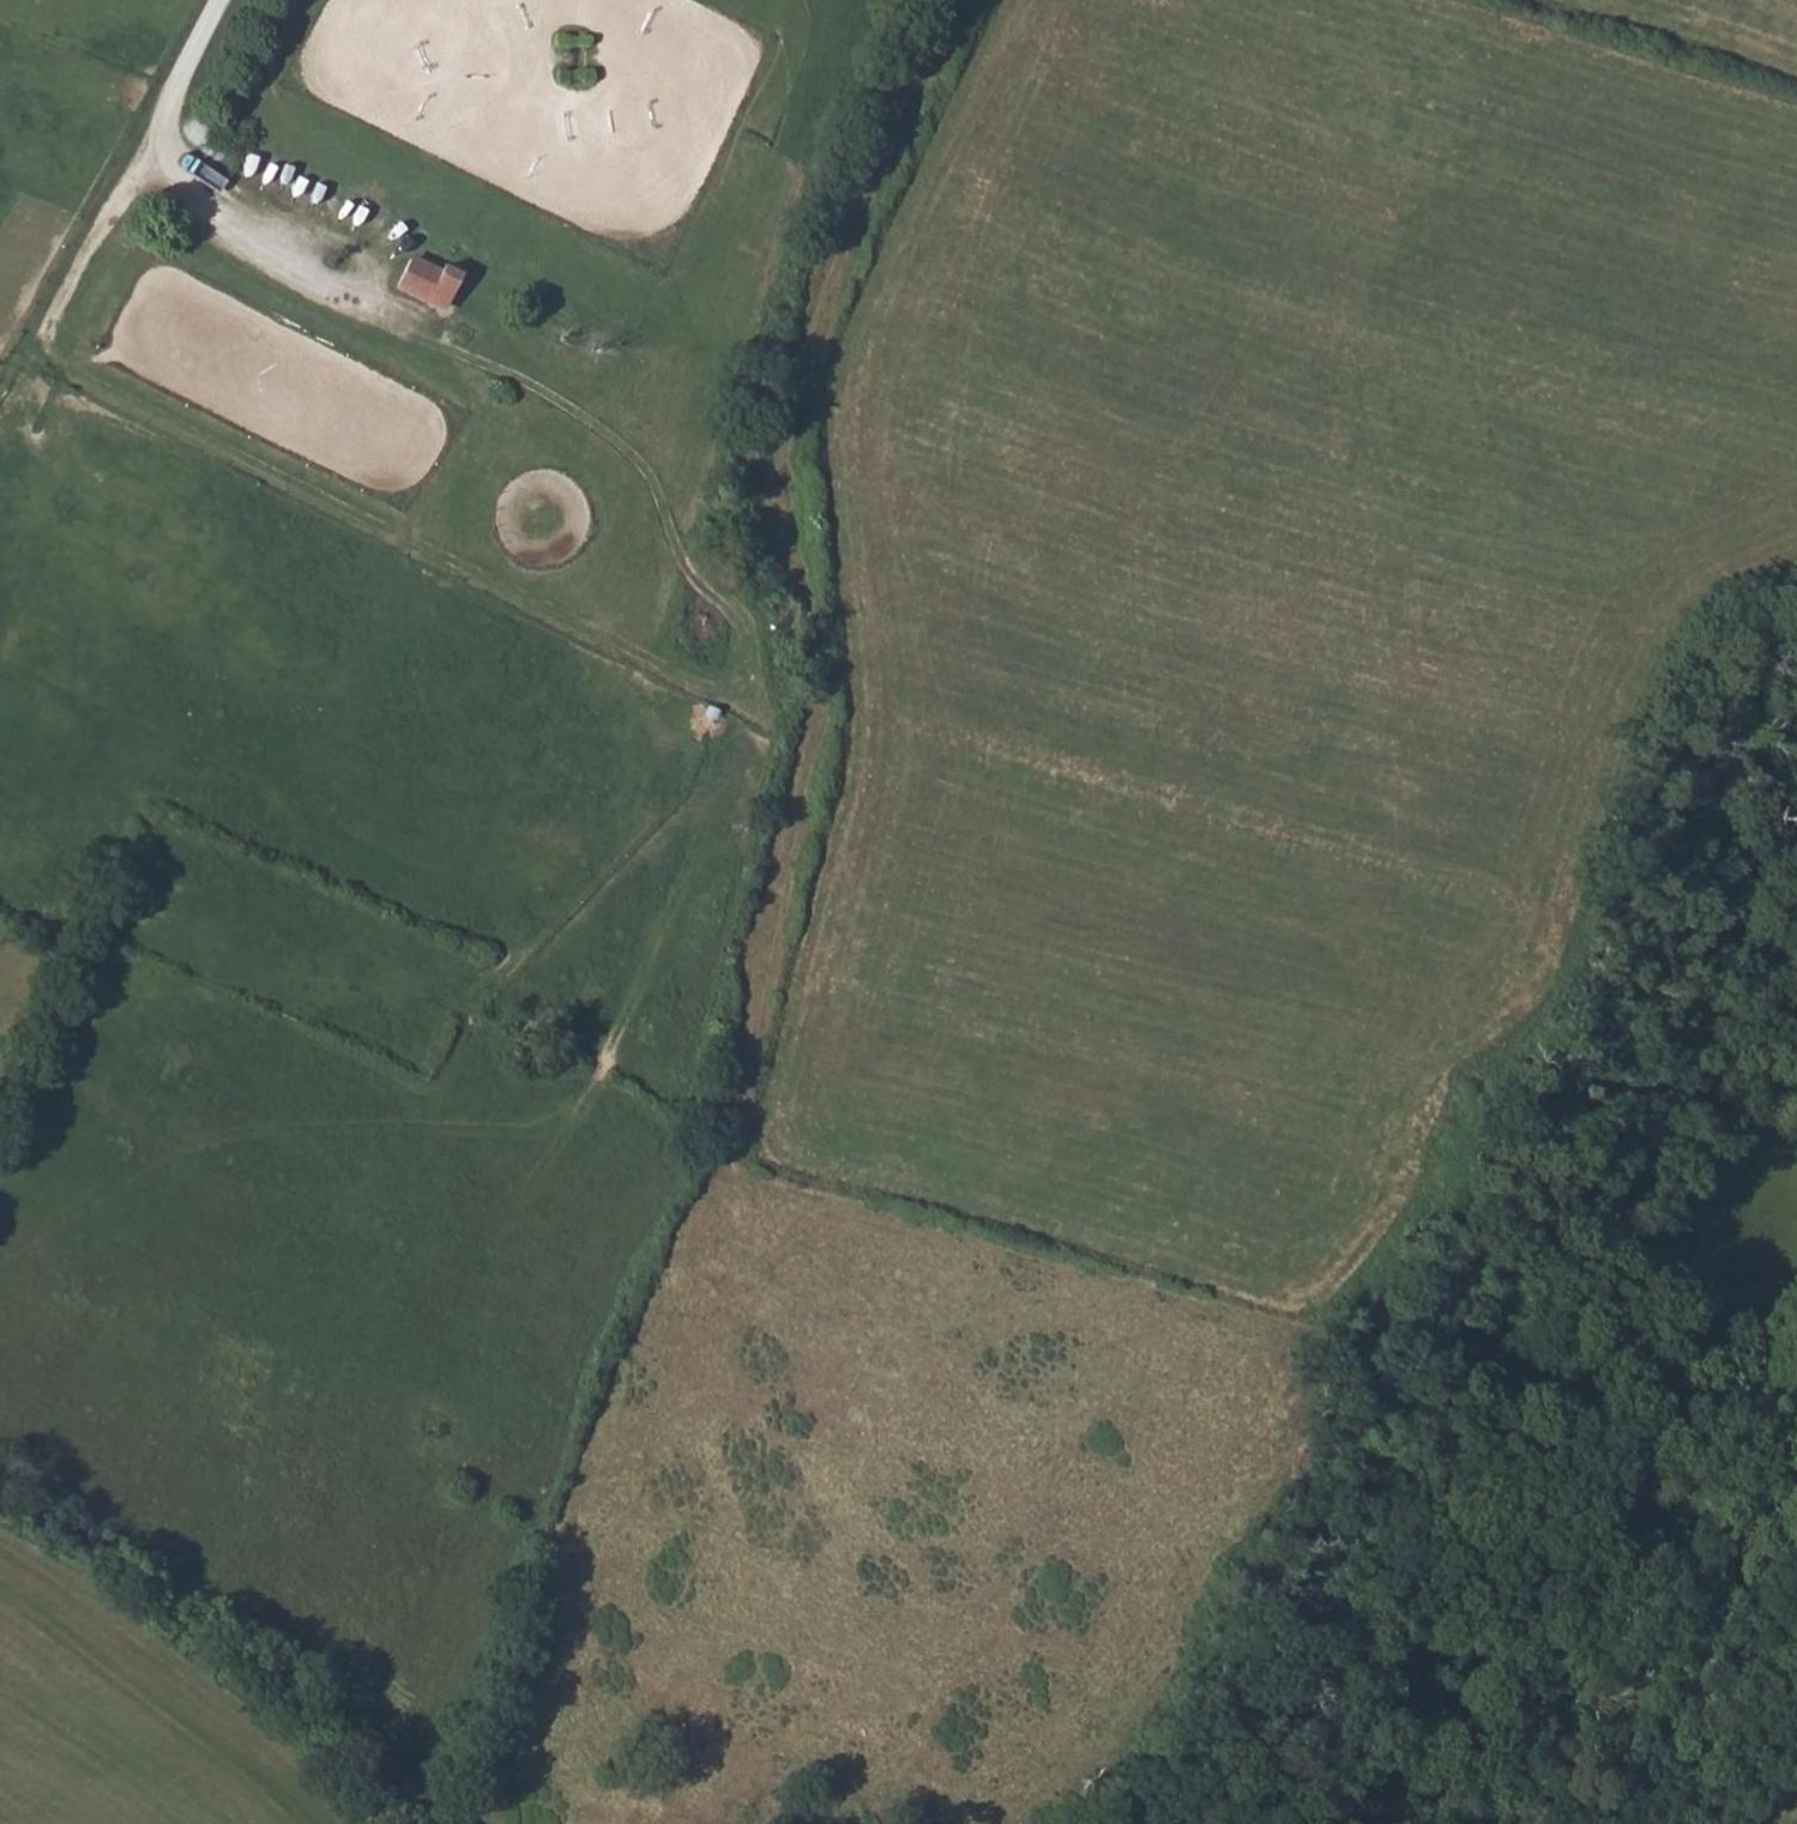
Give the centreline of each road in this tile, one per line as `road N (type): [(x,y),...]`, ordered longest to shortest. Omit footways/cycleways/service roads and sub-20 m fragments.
road 1 (track): [(956,0),(845,216),(791,451),(832,719),(737,1134)]
road 2 (track): [(231,0),(161,120),(174,177)]

